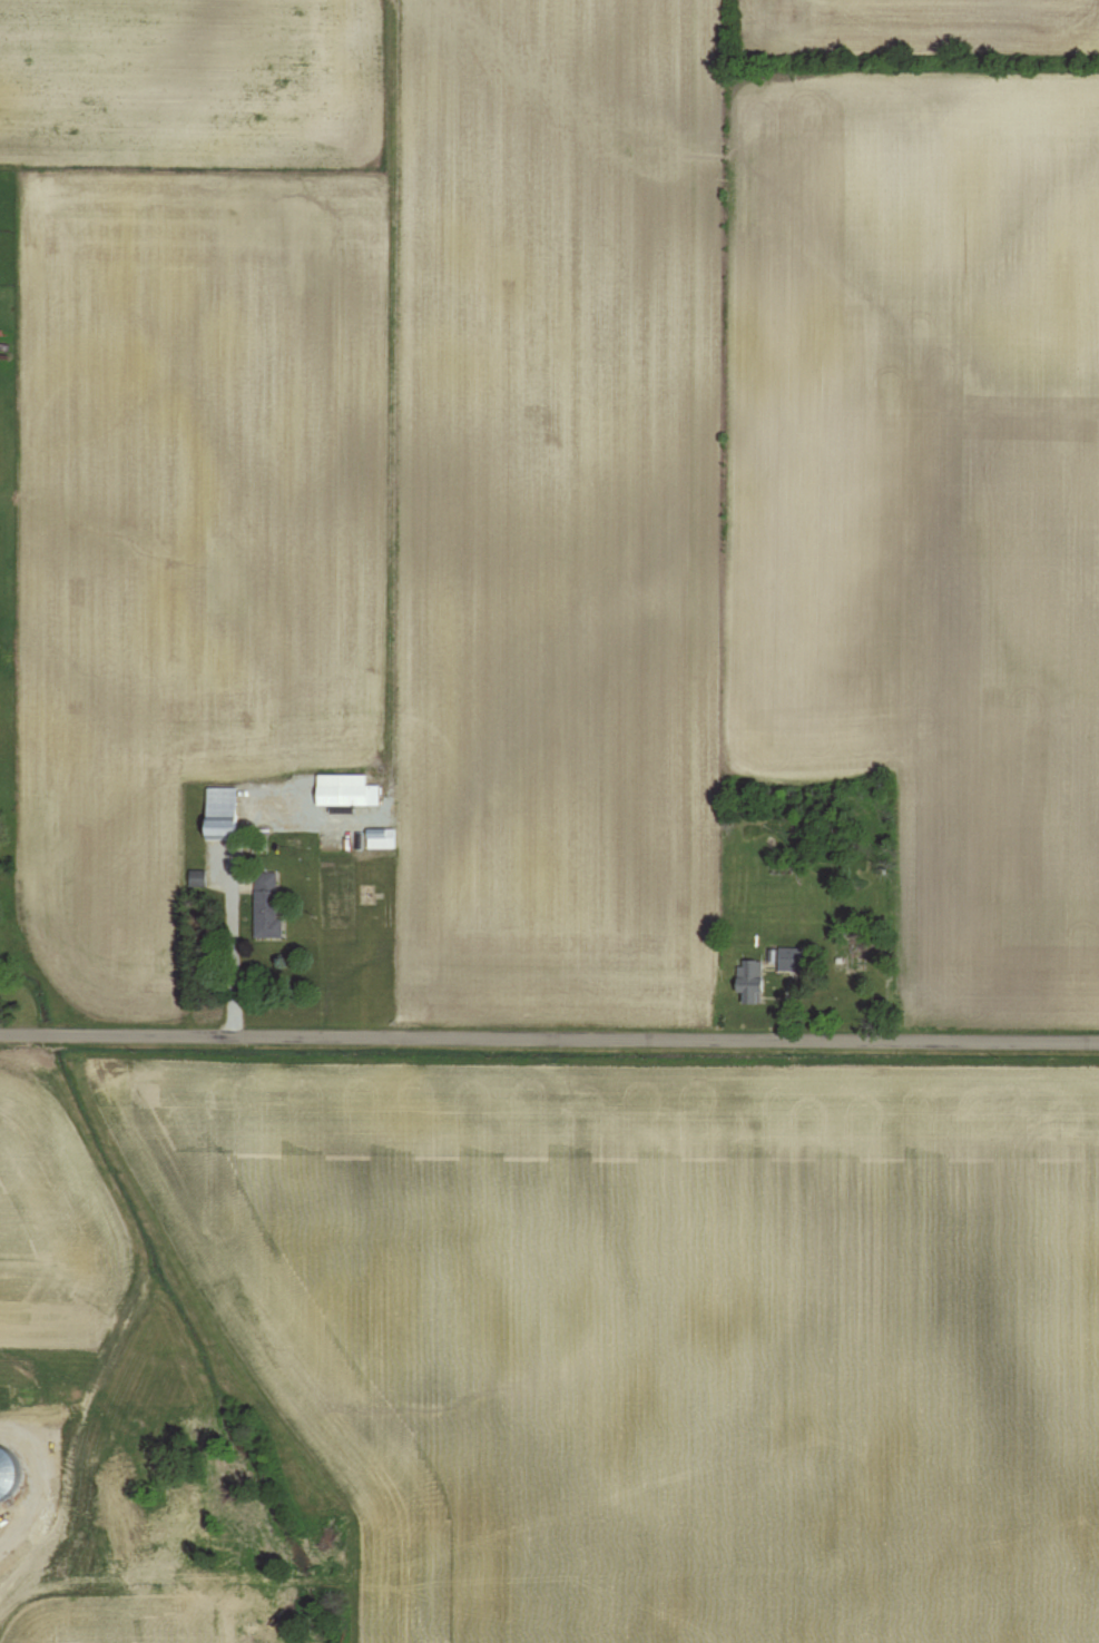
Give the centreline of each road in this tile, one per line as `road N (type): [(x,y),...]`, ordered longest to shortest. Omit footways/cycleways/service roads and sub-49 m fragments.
road 1 (residential): [(1098,1042),(0,1033)]
road 2 (track): [(282,771),(353,767),(389,728),(389,0)]

